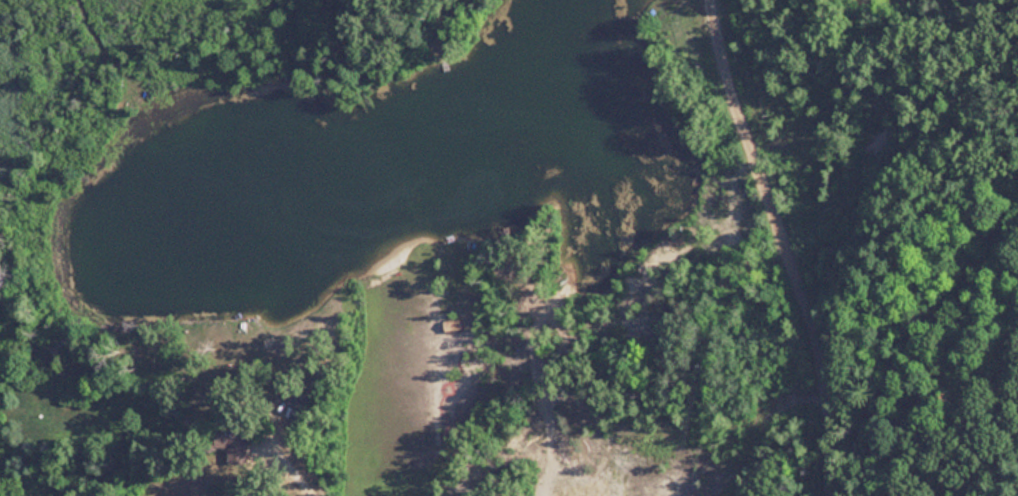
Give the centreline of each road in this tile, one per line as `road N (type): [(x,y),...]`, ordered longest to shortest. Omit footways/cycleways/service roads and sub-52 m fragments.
road 1 (residential): [(831,495),(833,462),(808,331),(717,49),(709,0)]

